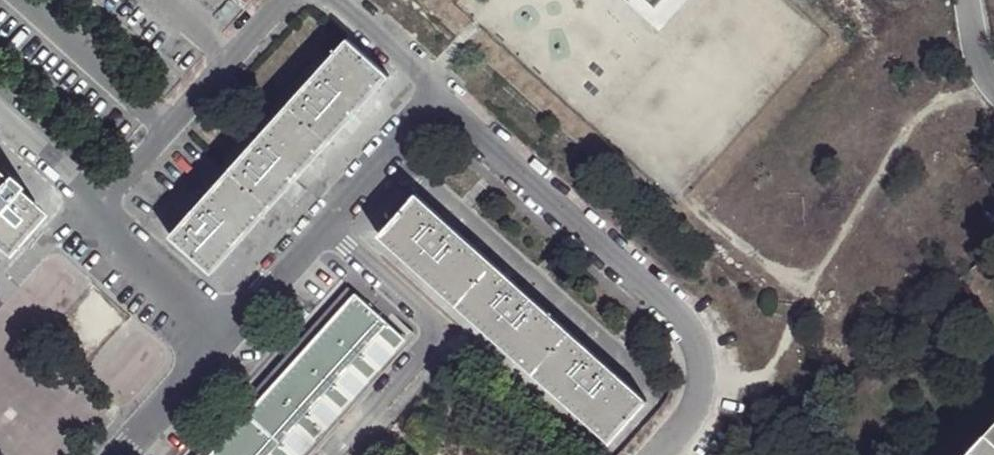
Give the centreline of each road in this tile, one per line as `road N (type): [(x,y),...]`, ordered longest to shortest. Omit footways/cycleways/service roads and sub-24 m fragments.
road 1 (residential): [(435,90),(689,335),(702,385),(658,454)]
road 2 (residential): [(326,223),(435,329),(431,346),(332,454)]
road 3 (residential): [(99,210),(285,0)]
road 4 (residential): [(229,328),(99,210)]
road 5 (residential): [(326,223),(435,90)]
road 6 (residential): [(120,454),(229,328)]
road 7 (residential): [(229,328),(326,223)]
road 8 (residential): [(0,122),(99,210)]
road 9 (residential): [(338,0),(435,90)]

